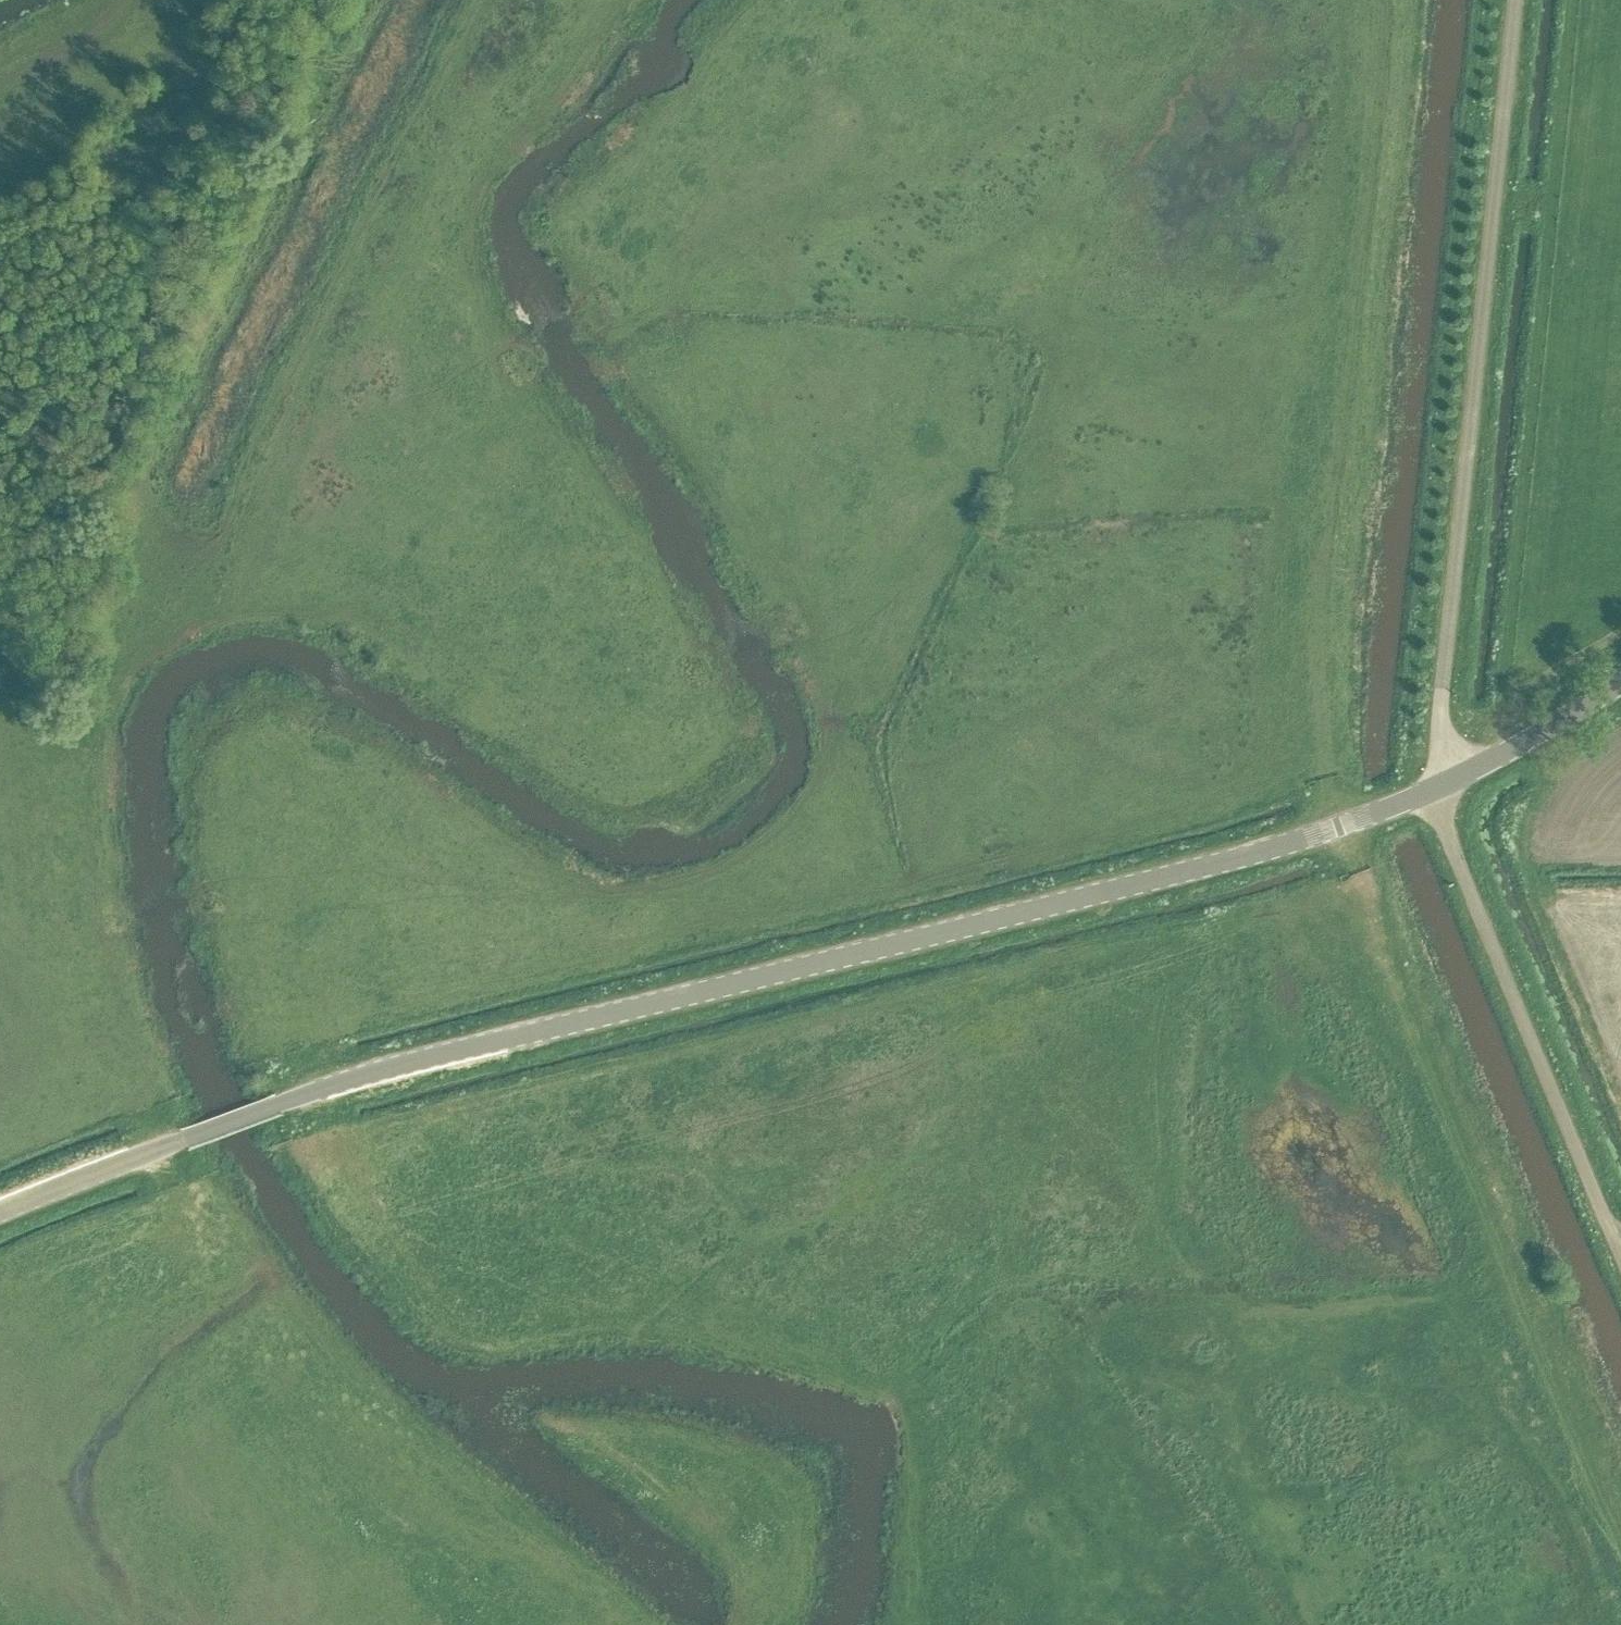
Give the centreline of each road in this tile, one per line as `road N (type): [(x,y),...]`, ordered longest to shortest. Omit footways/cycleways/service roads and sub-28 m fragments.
road 1 (tertiary): [(0,1210),(387,1069),(1045,908),(1338,824),(1445,782)]
road 2 (unclassified): [(1445,782),(1441,689),(1516,0)]
road 3 (unclassified): [(1620,1257),(1446,833),(1445,782)]
road 4 (tertiary): [(1445,782),(1620,682)]

